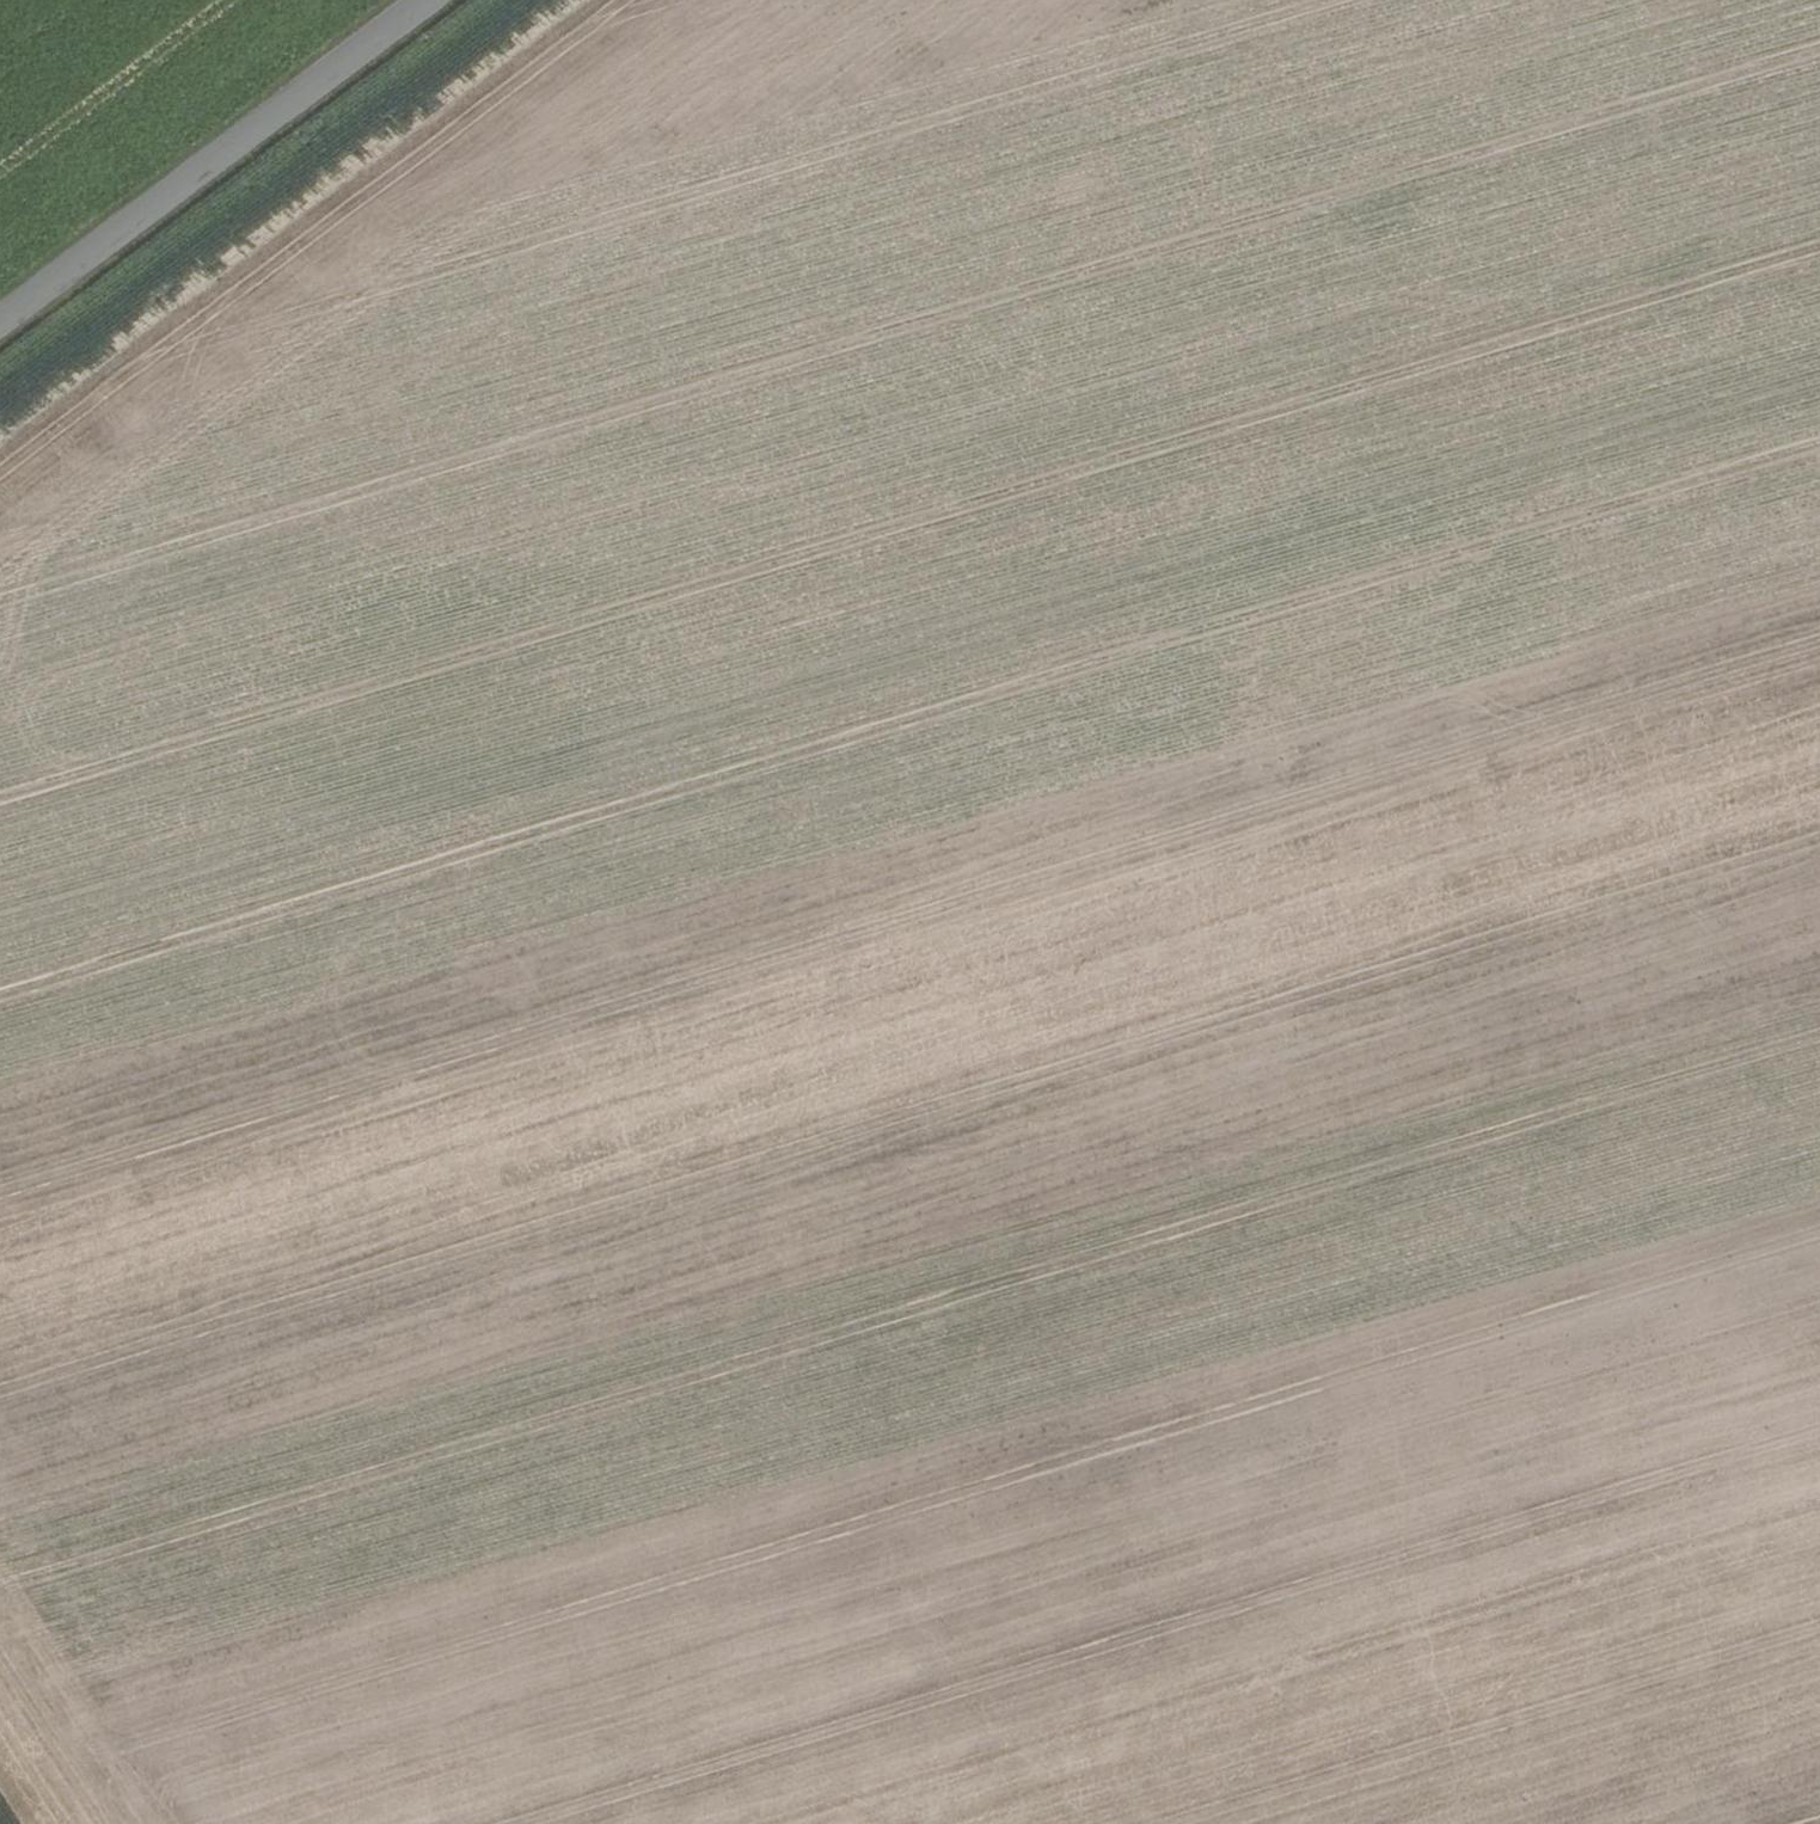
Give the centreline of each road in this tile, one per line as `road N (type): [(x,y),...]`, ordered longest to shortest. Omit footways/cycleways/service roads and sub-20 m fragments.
road 1 (tertiary): [(434,0),(0,327)]

